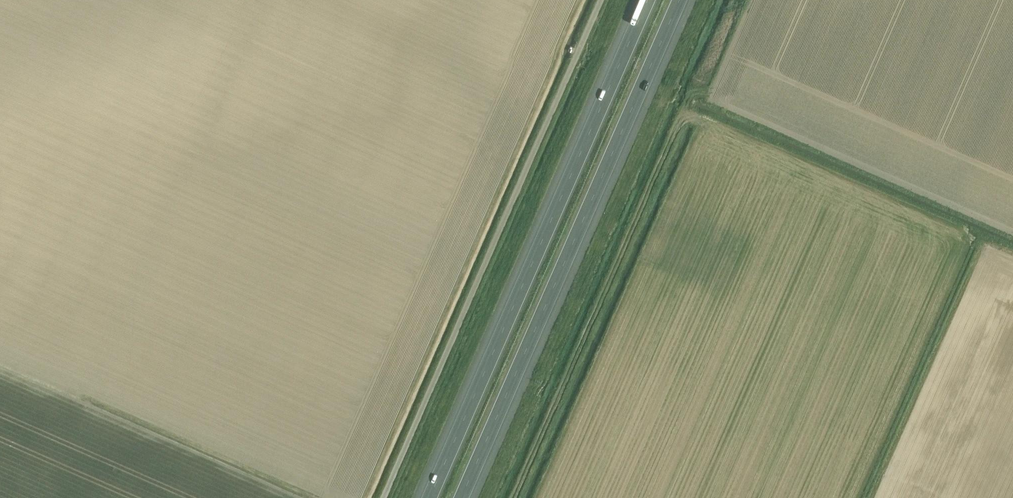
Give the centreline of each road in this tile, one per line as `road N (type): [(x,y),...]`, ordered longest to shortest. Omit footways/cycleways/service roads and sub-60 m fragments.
road 1 (motorway): [(462,497),(680,0)]
road 2 (motorway): [(648,0),(430,497)]
road 3 (unclassified): [(600,0),(384,497)]

